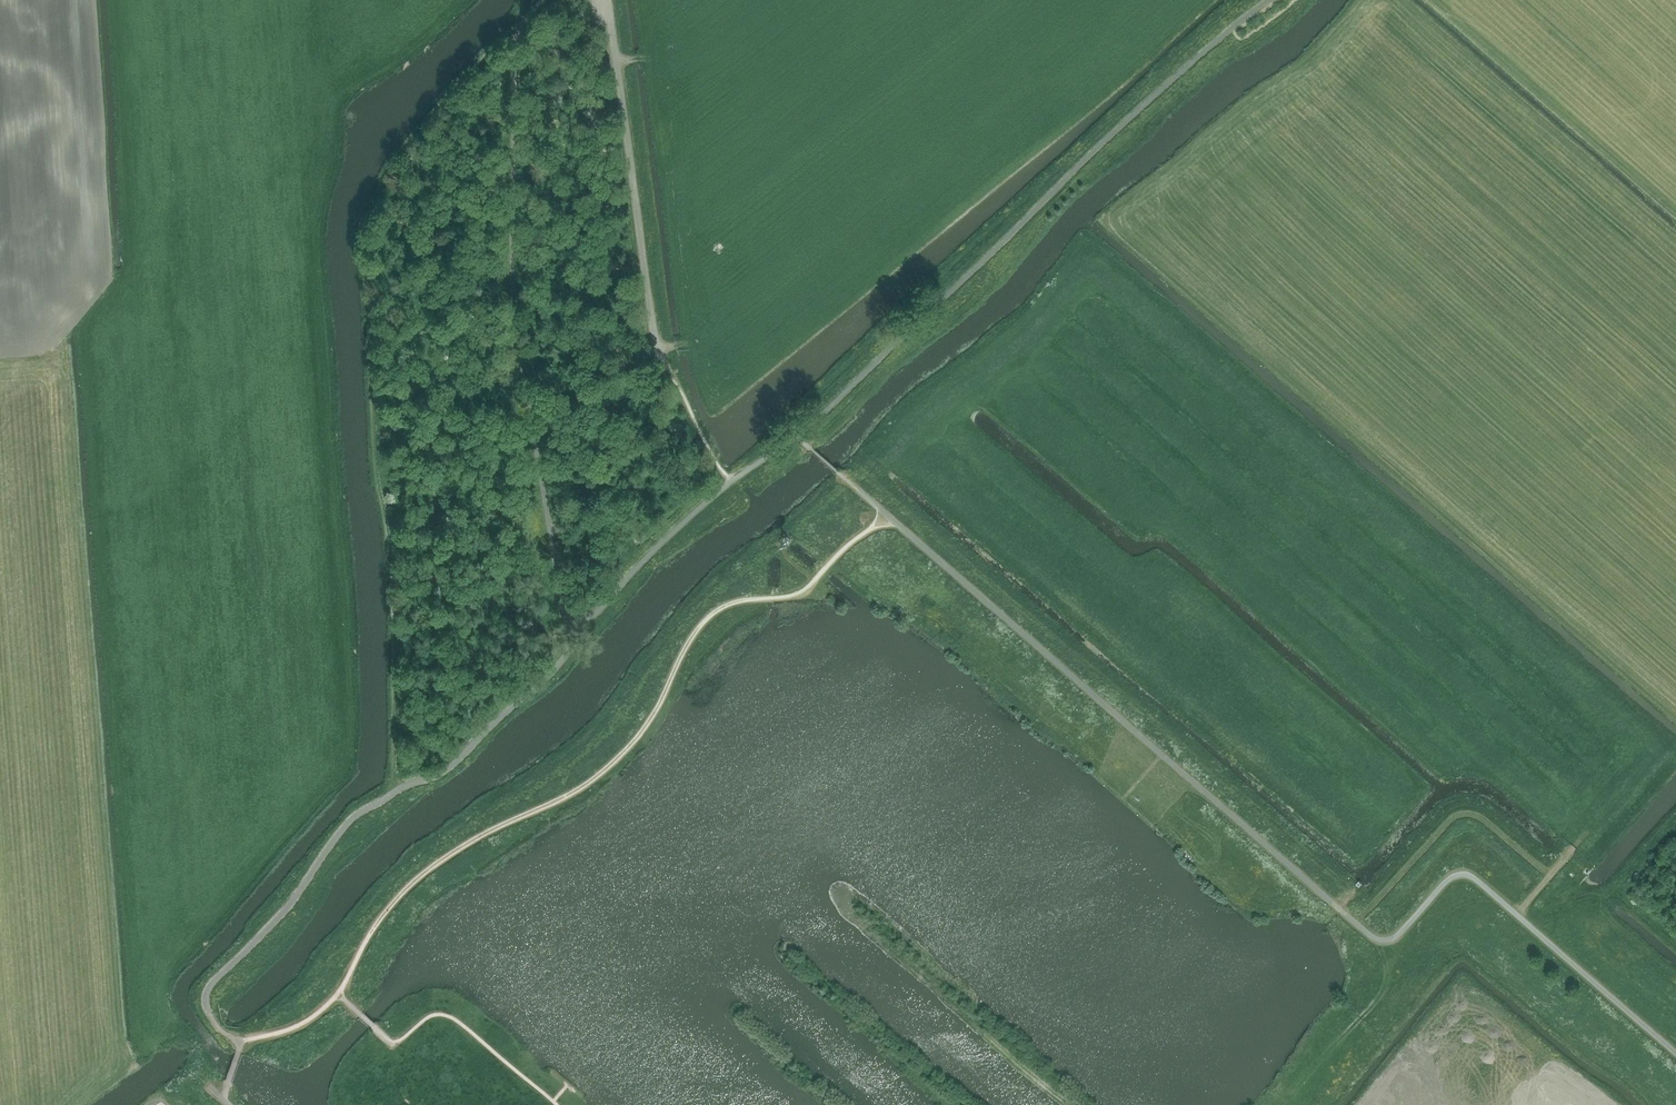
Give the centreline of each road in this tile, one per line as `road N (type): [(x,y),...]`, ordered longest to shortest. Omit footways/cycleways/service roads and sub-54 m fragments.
road 1 (unclassified): [(608,0),(653,330),(669,373)]
road 2 (track): [(669,373),(733,481)]

